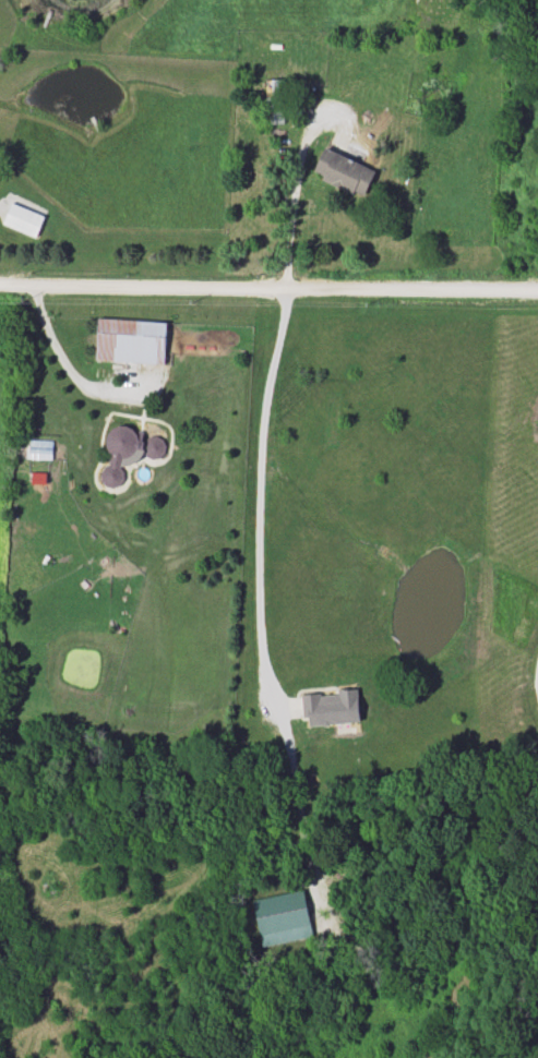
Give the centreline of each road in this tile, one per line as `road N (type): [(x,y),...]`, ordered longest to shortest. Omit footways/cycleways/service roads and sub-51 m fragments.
road 1 (residential): [(0,287),(537,295)]

